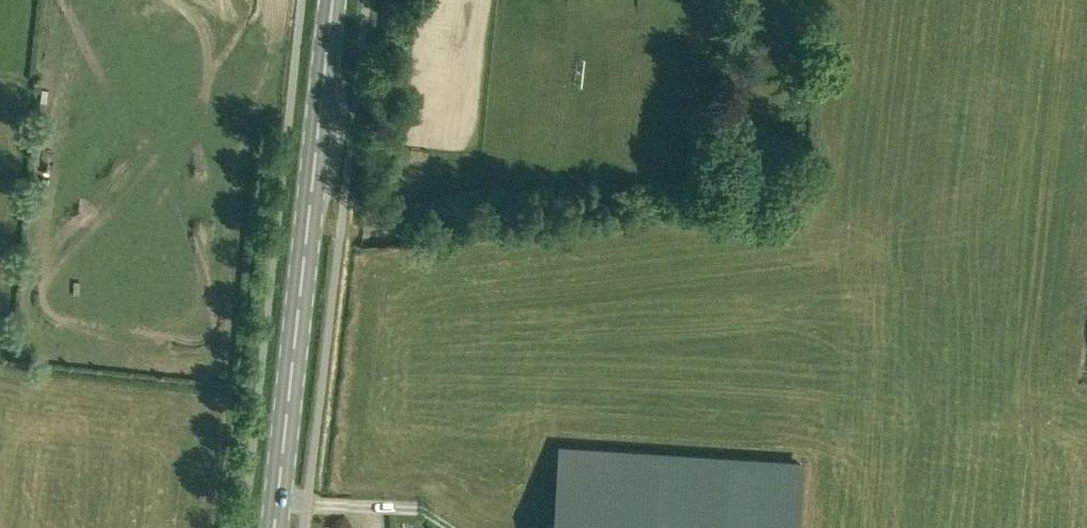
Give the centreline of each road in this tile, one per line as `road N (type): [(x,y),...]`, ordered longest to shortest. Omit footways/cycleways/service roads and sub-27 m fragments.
road 1 (secondary): [(275,527),(334,0)]

